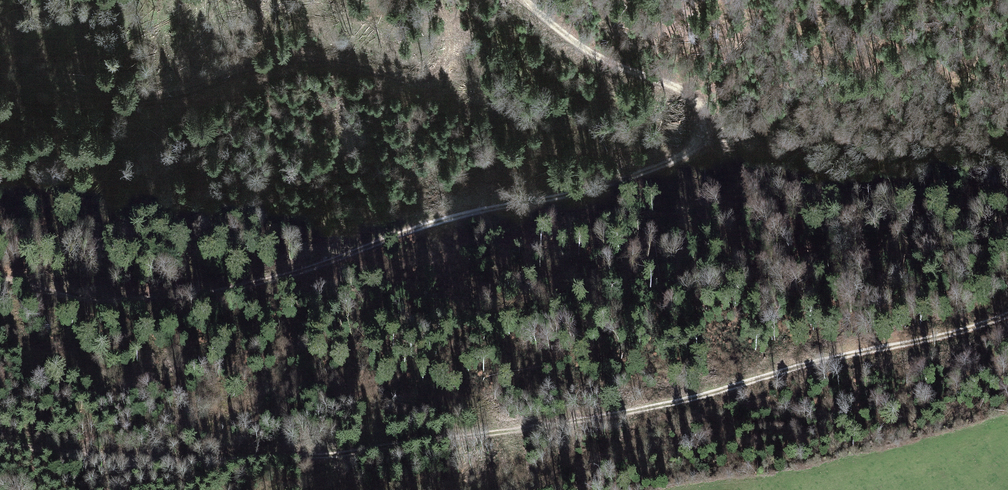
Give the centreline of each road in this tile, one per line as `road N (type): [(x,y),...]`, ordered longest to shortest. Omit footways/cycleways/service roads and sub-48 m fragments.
road 1 (track): [(0,446),(159,462),(427,444),(929,336),(1007,309)]
road 2 (track): [(525,0),(595,57),(693,97),(706,119),(702,139),(631,177),(424,224),(209,293),(74,298),(0,277)]
road 3 (track): [(436,0),(448,44),(424,71),(300,54),(186,90),(98,93),(0,50)]

